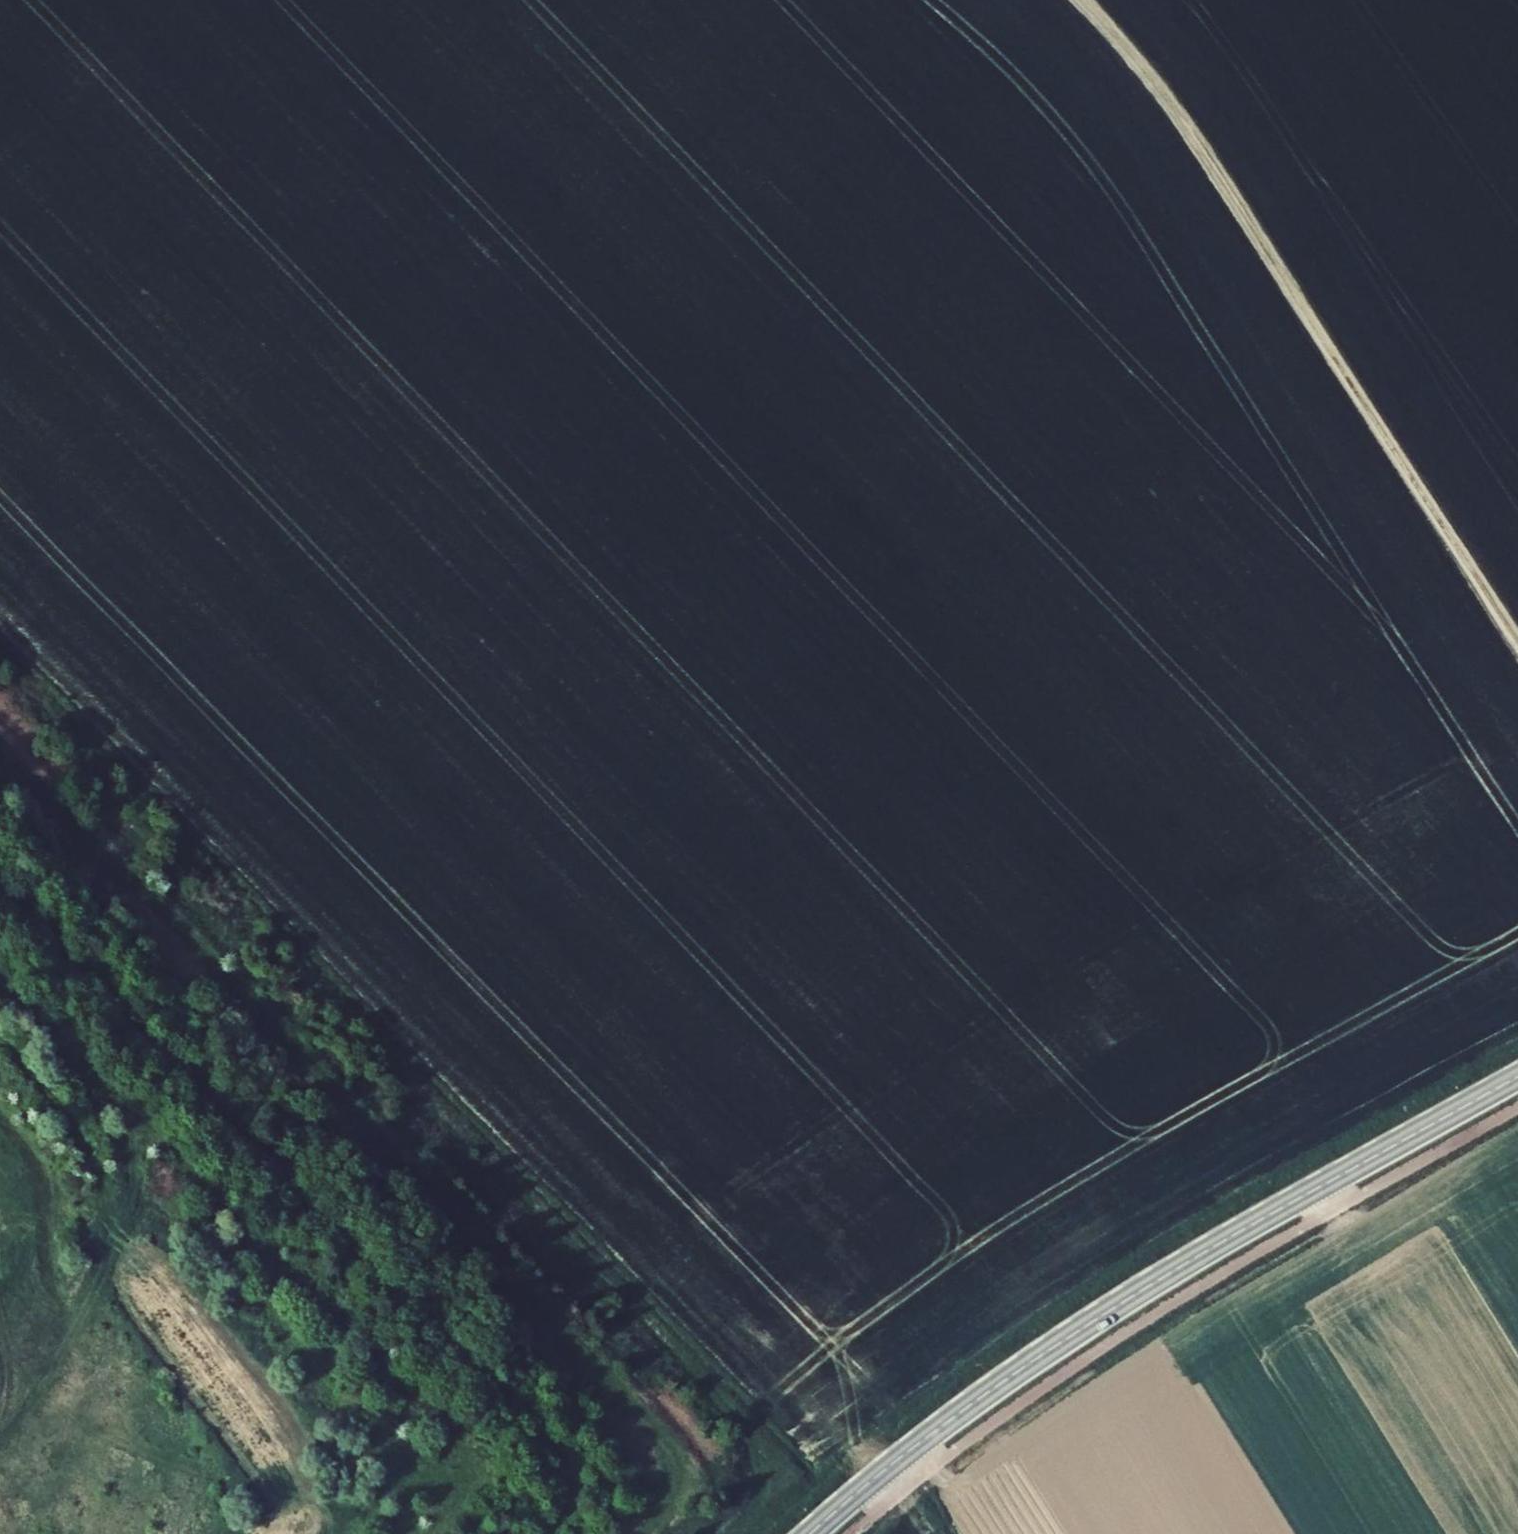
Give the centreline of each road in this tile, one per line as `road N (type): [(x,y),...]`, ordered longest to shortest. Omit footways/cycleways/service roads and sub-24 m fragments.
road 1 (tertiary): [(1517,1077),(1050,1349),(812,1533)]
road 2 (track): [(1079,0),(1211,170),(1517,641)]

